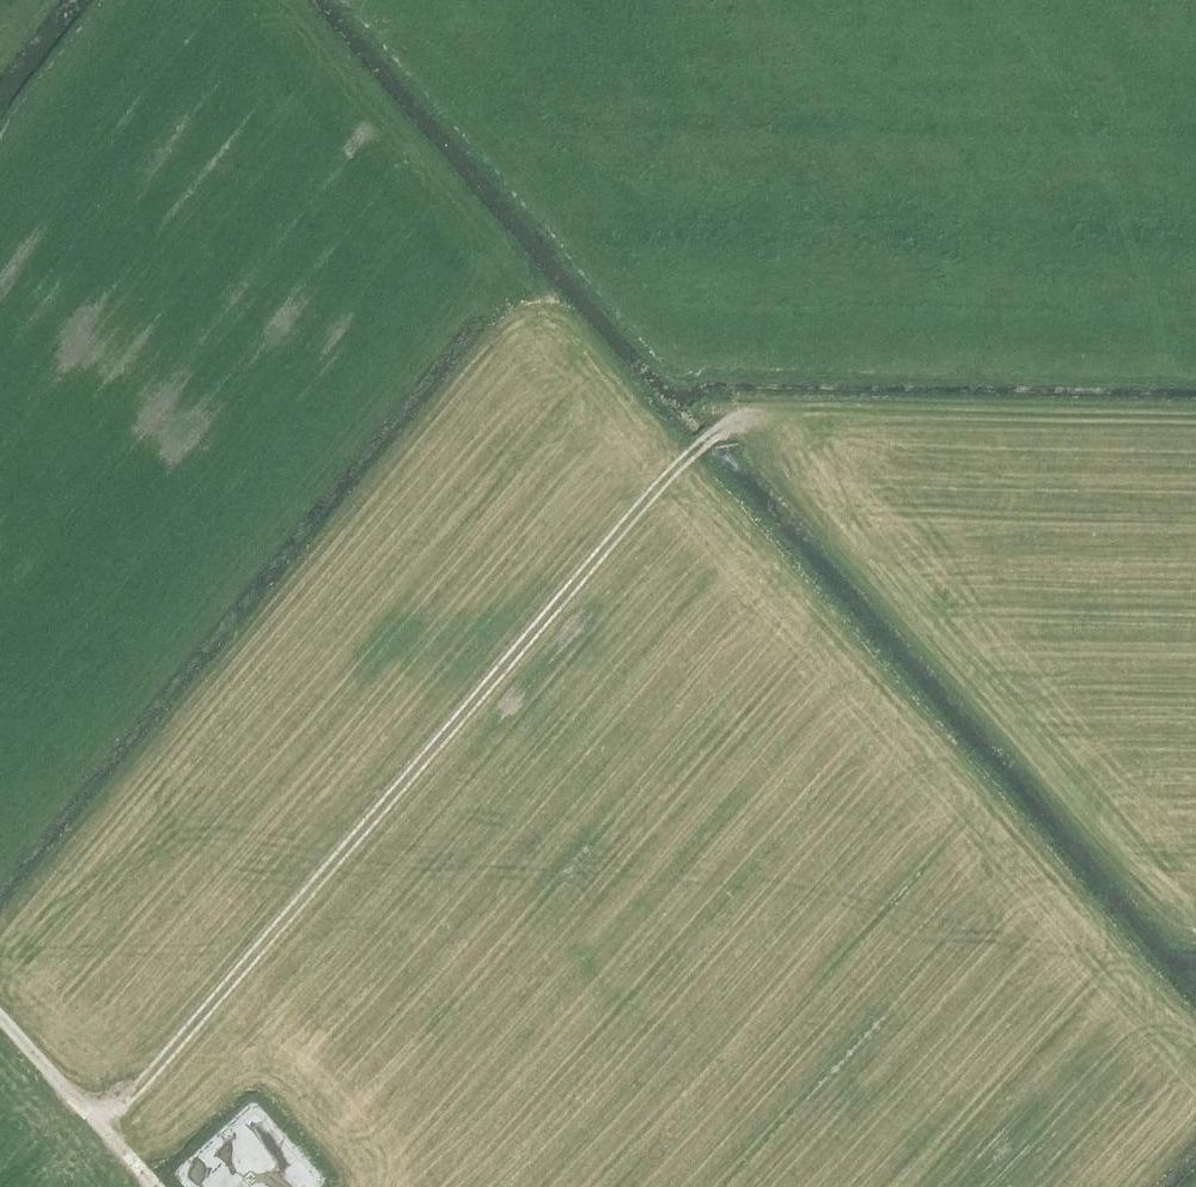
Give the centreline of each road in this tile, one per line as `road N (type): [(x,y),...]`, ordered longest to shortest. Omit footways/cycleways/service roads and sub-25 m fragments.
road 1 (track): [(721,426),(651,495),(101,1127)]
road 2 (track): [(156,1186),(0,1017)]

